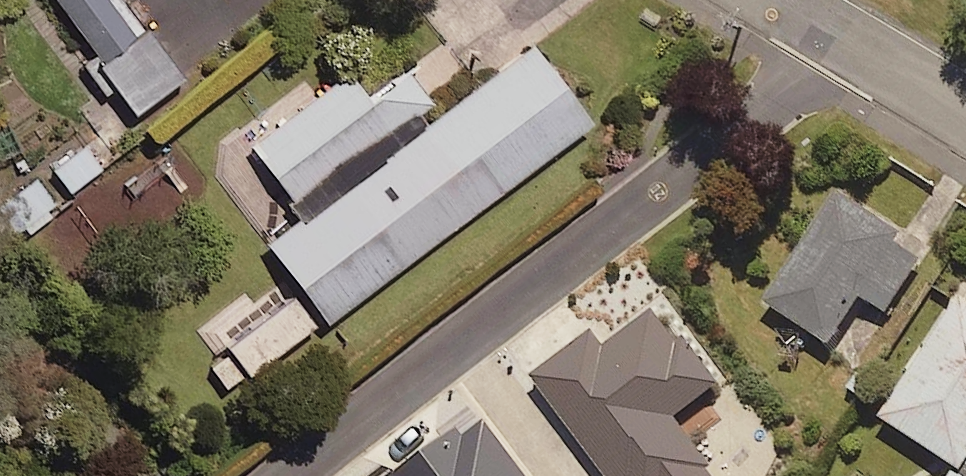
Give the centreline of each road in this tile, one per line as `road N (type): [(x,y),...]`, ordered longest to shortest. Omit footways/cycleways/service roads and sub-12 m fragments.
road 1 (residential): [(837,36),(273,475)]
road 2 (unclassified): [(837,36),(965,113)]

